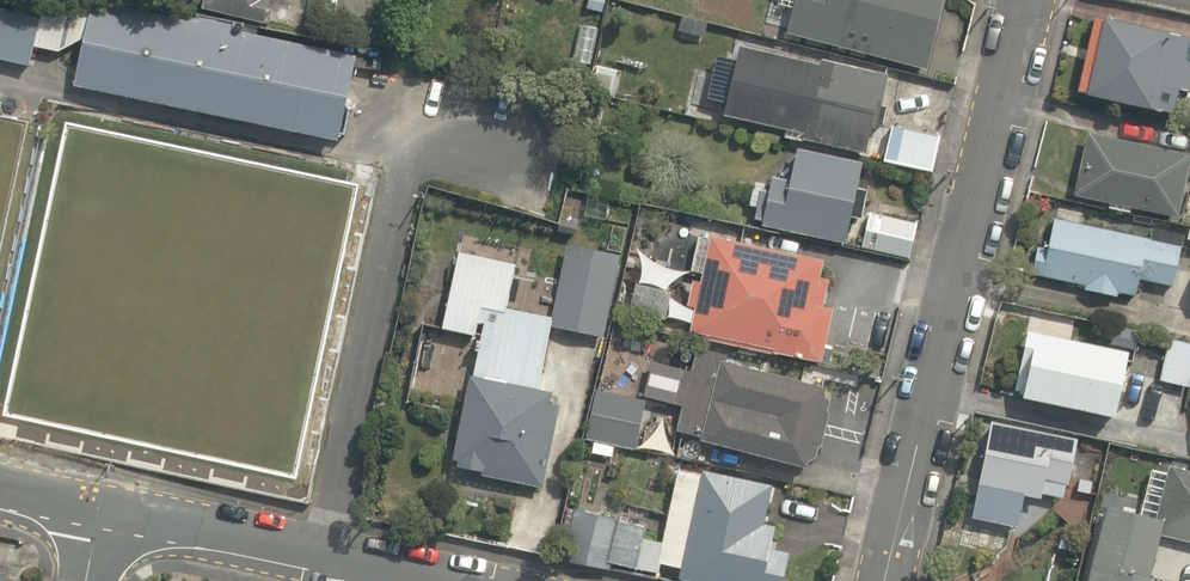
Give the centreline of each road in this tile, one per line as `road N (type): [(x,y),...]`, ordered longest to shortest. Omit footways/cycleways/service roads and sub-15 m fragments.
road 1 (residential): [(885,580),(1025,0)]
road 2 (residential): [(101,508),(439,580)]

